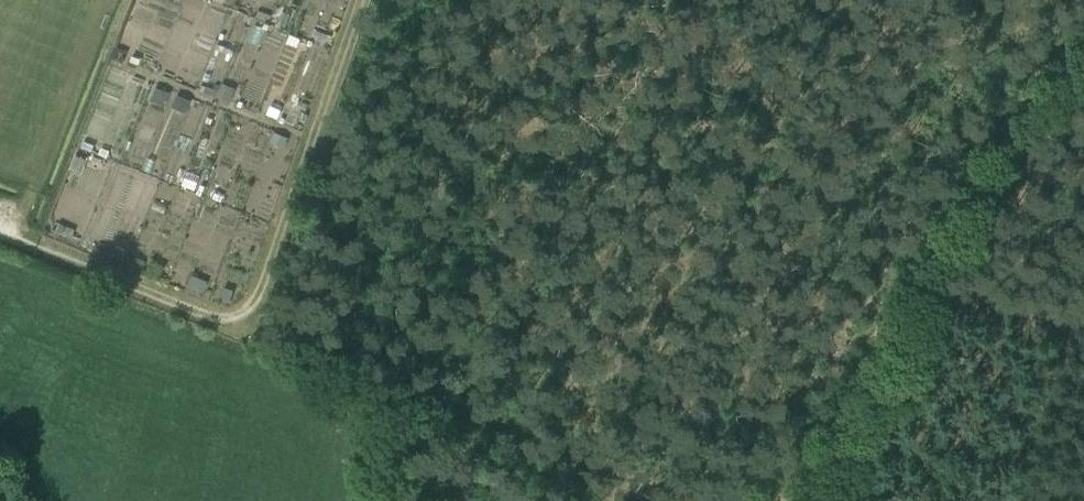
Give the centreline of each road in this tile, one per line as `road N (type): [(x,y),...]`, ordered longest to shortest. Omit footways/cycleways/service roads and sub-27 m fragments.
road 1 (track): [(808,500),(956,207),(1083,56)]
road 2 (track): [(687,500),(359,366)]
road 3 (track): [(912,283),(1038,318),(1083,320)]

